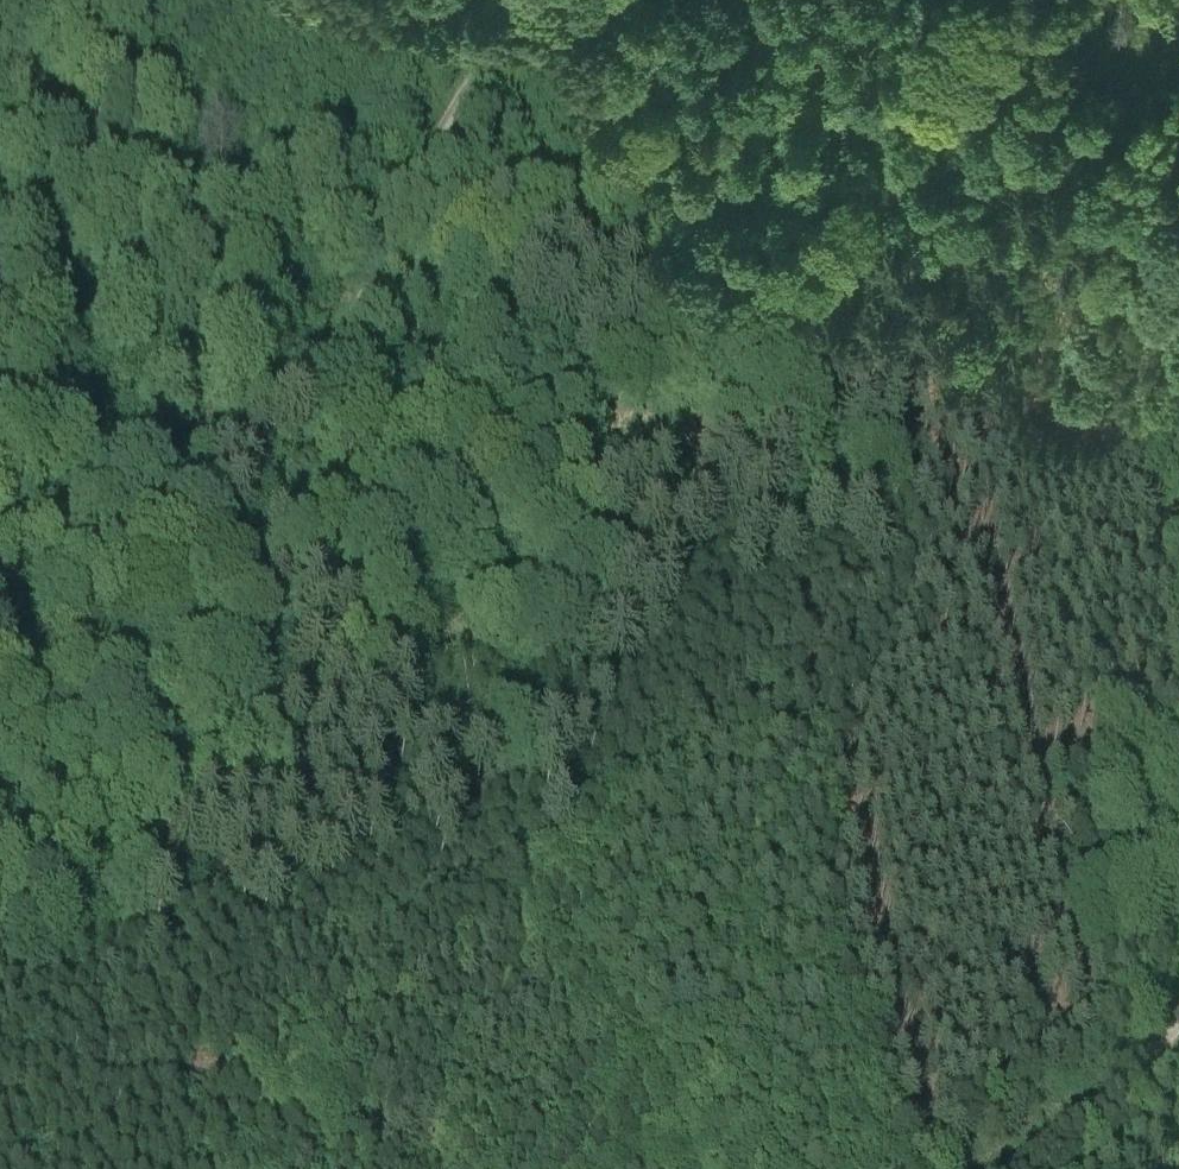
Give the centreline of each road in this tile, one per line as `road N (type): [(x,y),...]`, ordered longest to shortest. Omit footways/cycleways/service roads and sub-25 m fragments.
road 1 (track): [(575,0),(476,92),(349,312),(302,359),(182,442),(0,540)]
road 2 (track): [(0,317),(115,287),(182,256),(240,199),(369,35),(424,0)]
road 3 (track): [(1178,1031),(1011,1168)]

